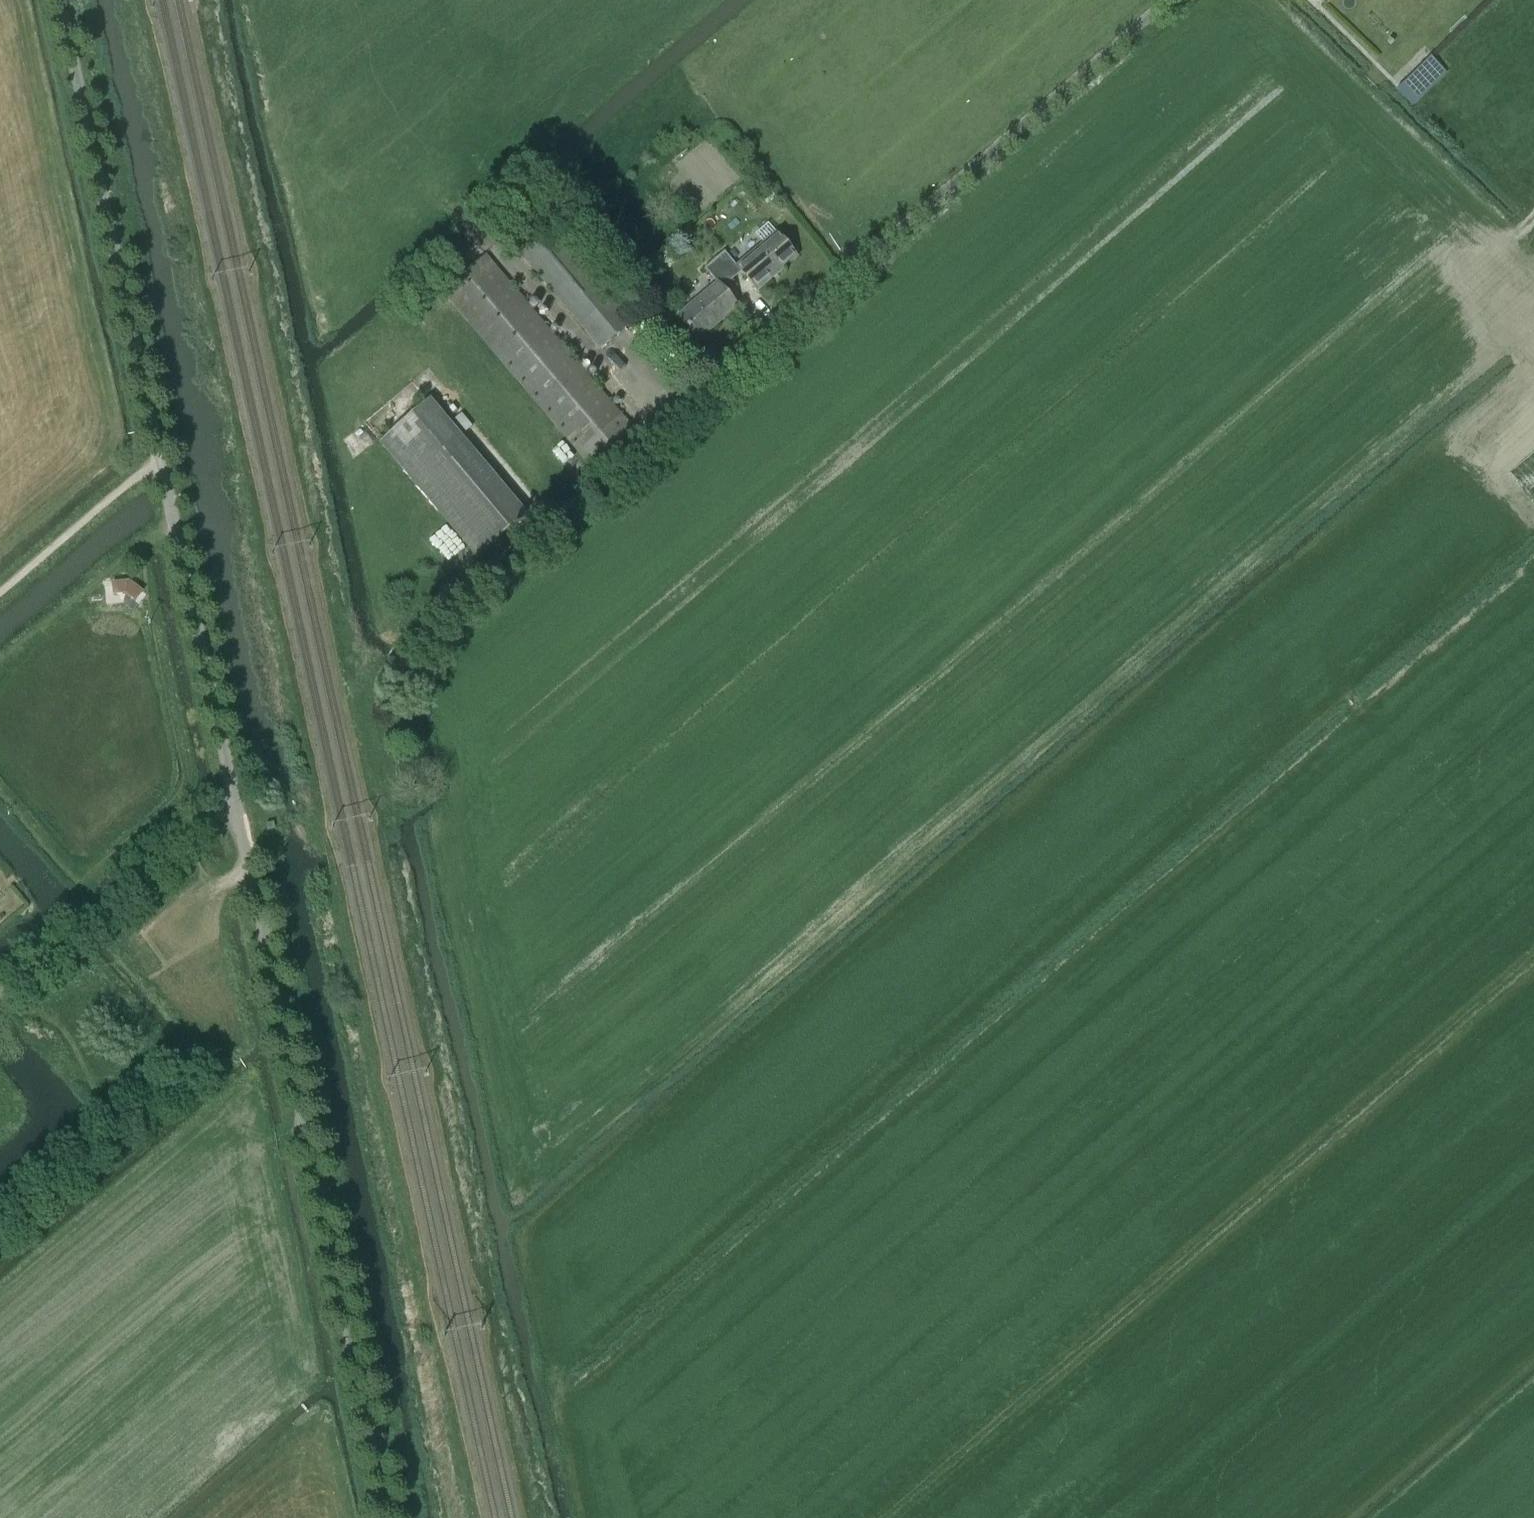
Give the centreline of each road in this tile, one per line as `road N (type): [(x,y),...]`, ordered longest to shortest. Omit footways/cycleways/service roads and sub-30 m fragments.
road 1 (unclassified): [(383,1517),(59,0)]
road 2 (track): [(224,786),(225,815),(0,989)]
road 3 (track): [(160,469),(135,480),(0,596)]

